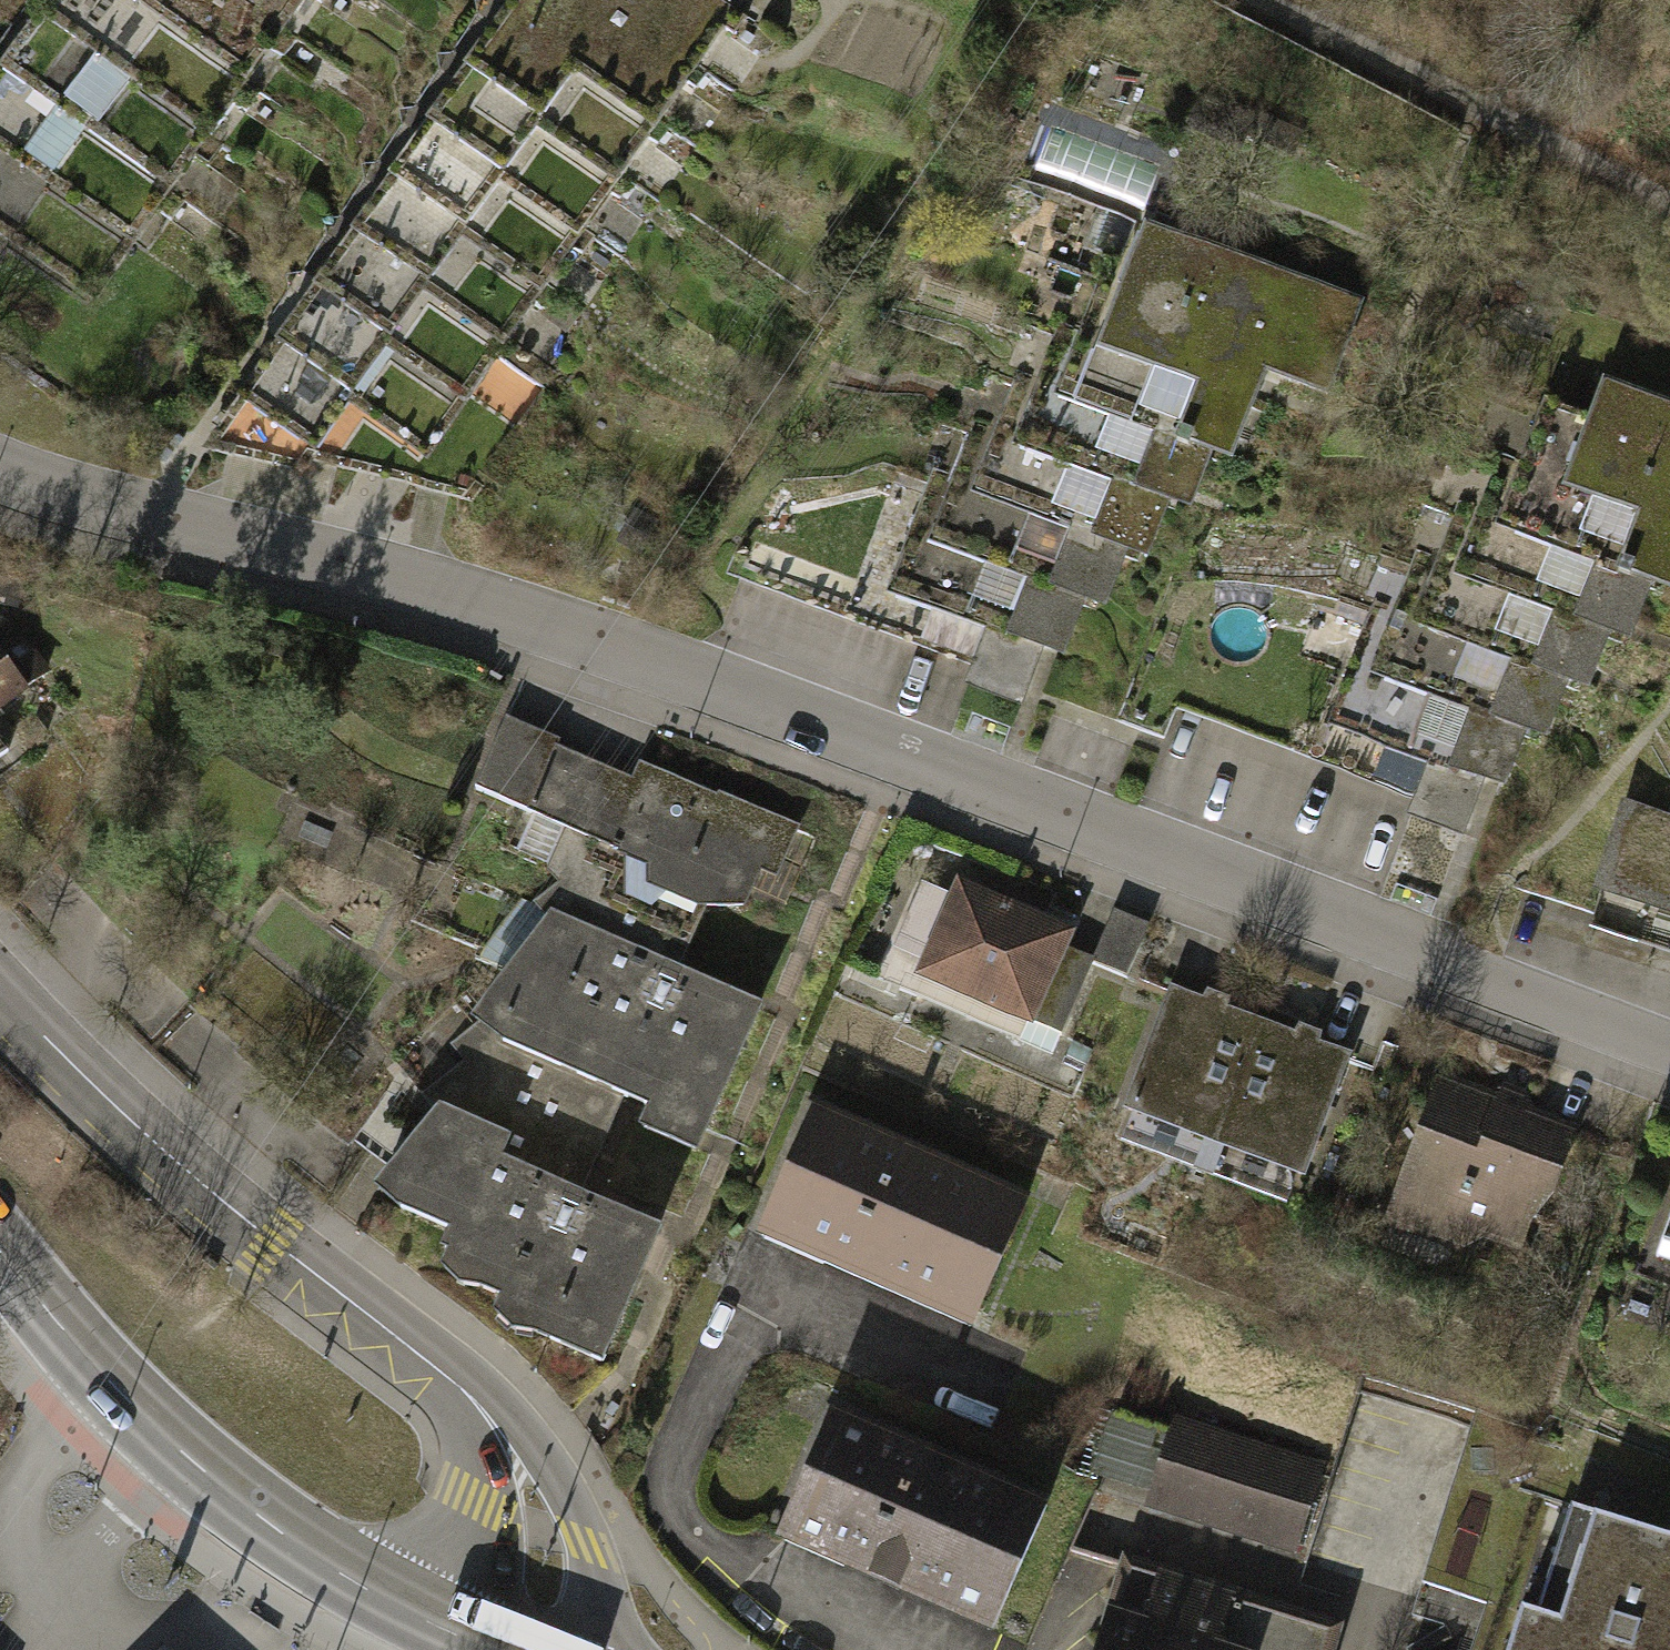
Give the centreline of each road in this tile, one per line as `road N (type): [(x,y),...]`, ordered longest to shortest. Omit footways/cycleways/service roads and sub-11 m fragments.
road 1 (residential): [(1669,1057),(910,763),(473,606),(131,517),(0,474)]
road 2 (tertiary): [(0,987),(137,1126),(437,1369),(491,1421),(543,1534),(537,1649)]
road 3 (primary): [(0,1246),(114,1386),(224,1488),(332,1566),(435,1626),(499,1649)]
road 4 (track): [(1669,202),(1270,0)]

